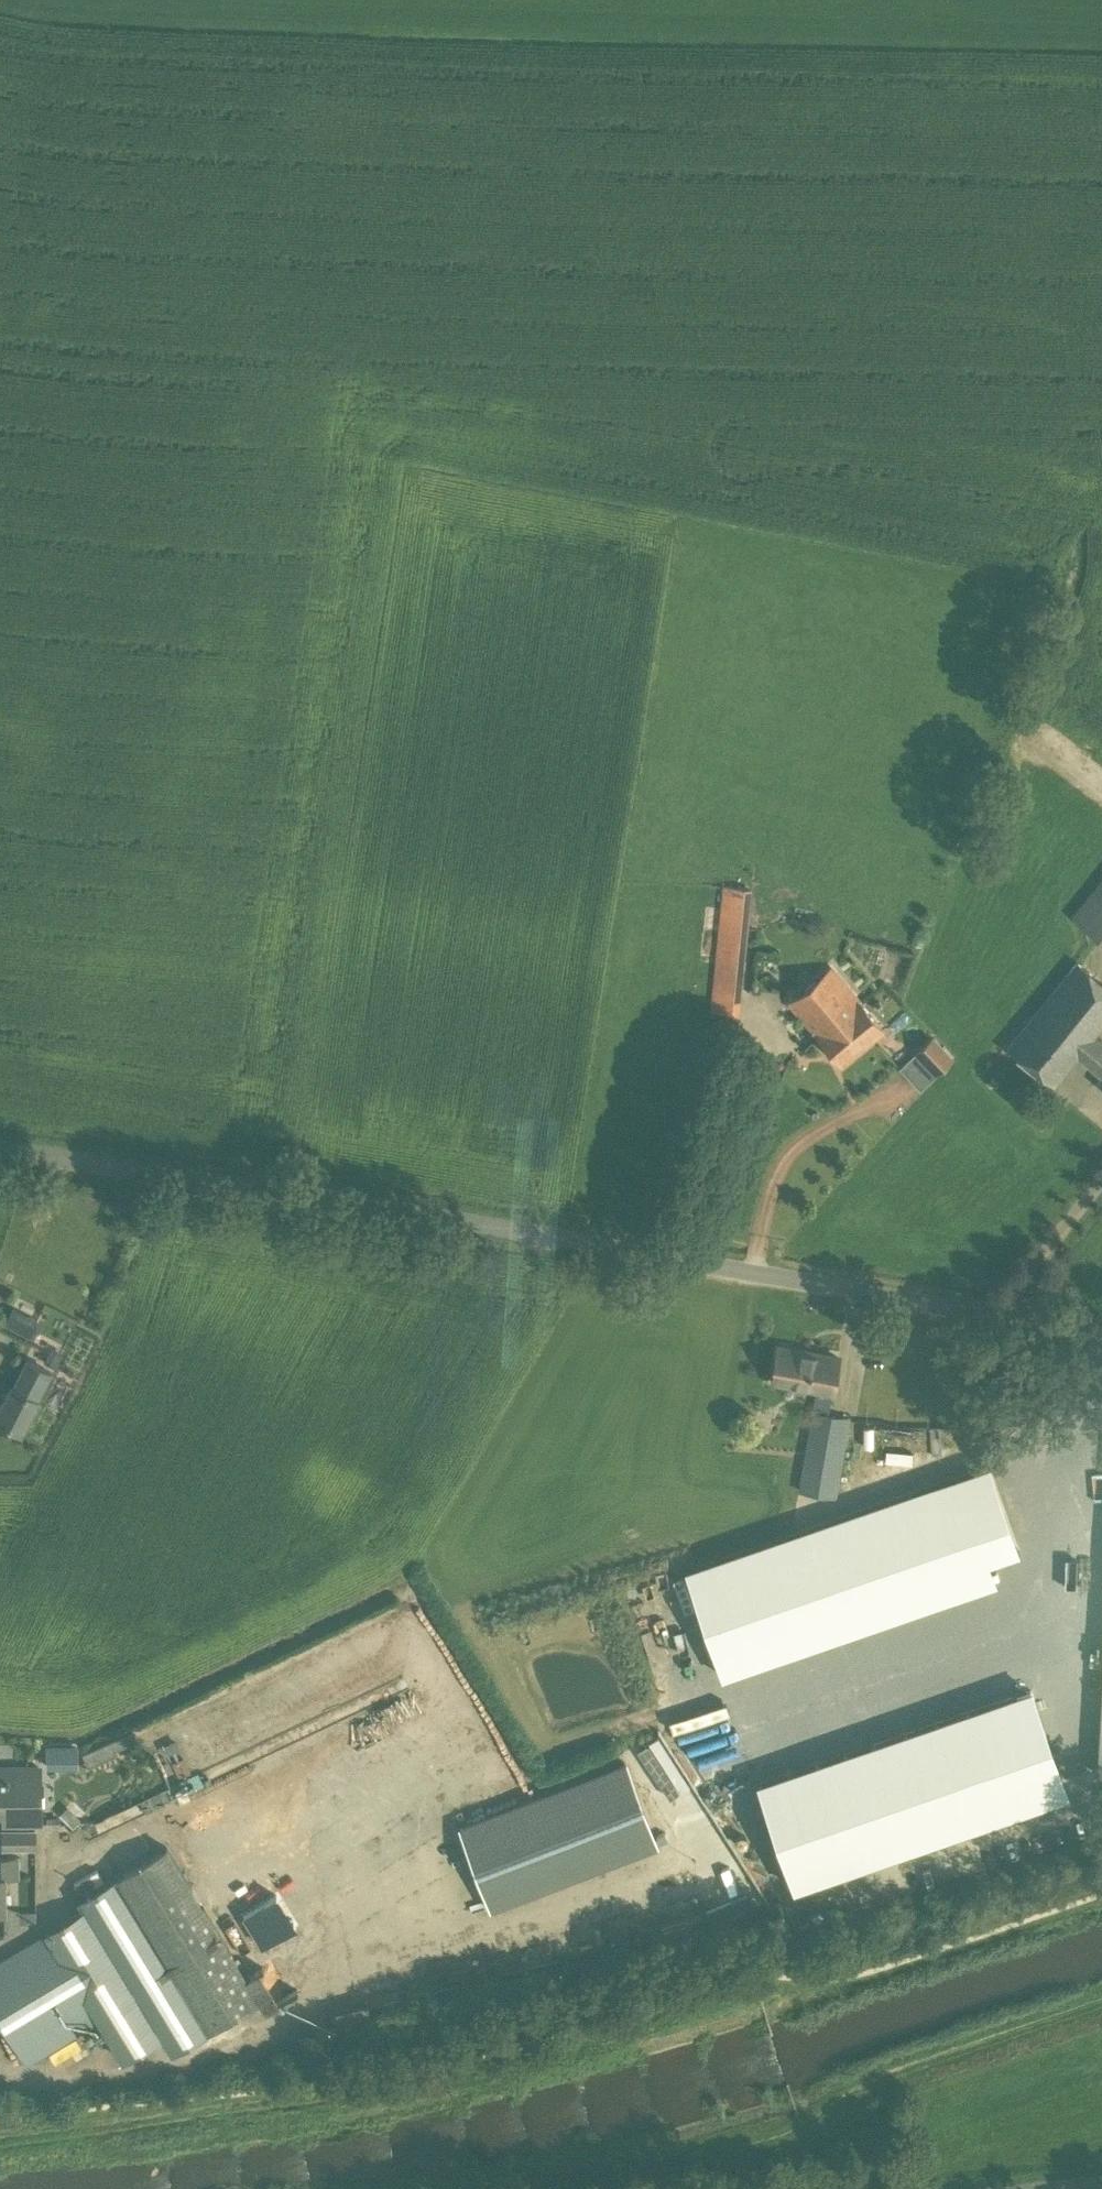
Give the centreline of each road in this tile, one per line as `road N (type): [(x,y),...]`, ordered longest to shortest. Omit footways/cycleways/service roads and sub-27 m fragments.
road 1 (unclassified): [(1101,1328),(0,1152)]

